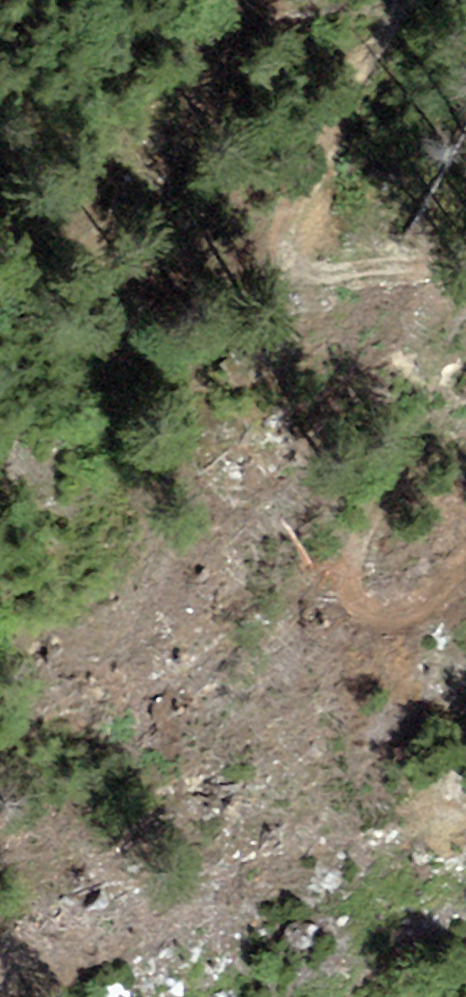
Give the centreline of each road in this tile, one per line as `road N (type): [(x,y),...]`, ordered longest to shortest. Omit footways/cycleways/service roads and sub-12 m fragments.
road 1 (track): [(400,0),(280,279),(465,265)]
road 2 (track): [(465,455),(440,463),(363,526),(351,606),(387,631),(465,575)]
road 3 (track): [(465,731),(422,809),(447,824),(465,810)]

